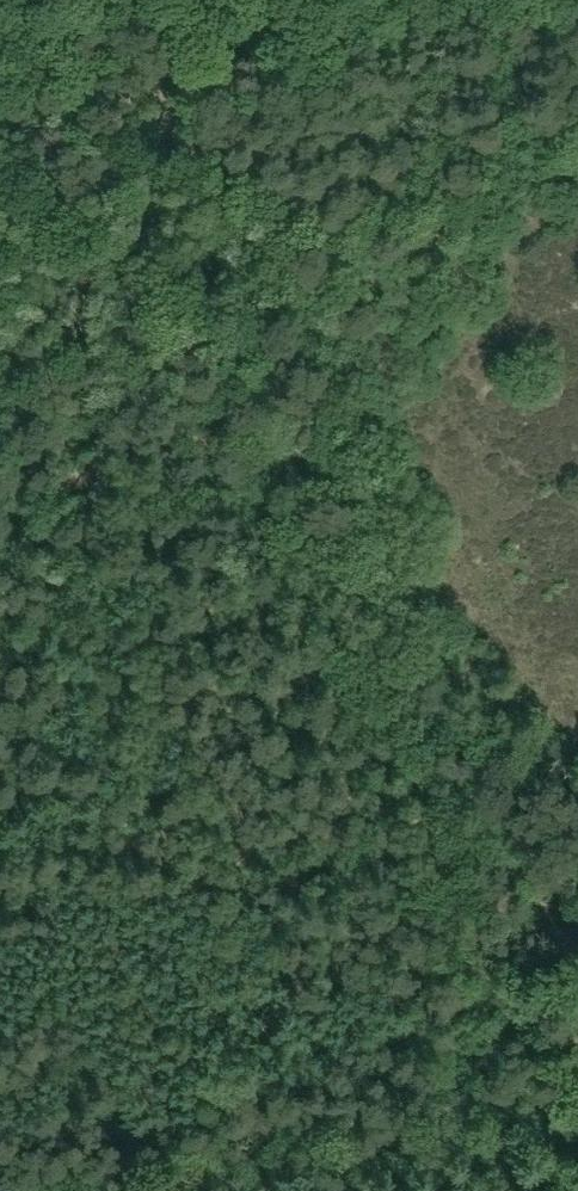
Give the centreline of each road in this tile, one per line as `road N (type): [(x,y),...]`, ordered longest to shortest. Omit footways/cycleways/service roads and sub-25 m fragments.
road 1 (track): [(222,207),(215,361),(294,515),(503,1021),(577,1079)]
road 2 (track): [(568,133),(508,136),(339,188),(222,207)]
road 3 (track): [(241,1190),(460,1125),(503,1021)]
road 4 (track): [(0,292),(56,0)]
road 5 (track): [(222,207),(122,0)]

